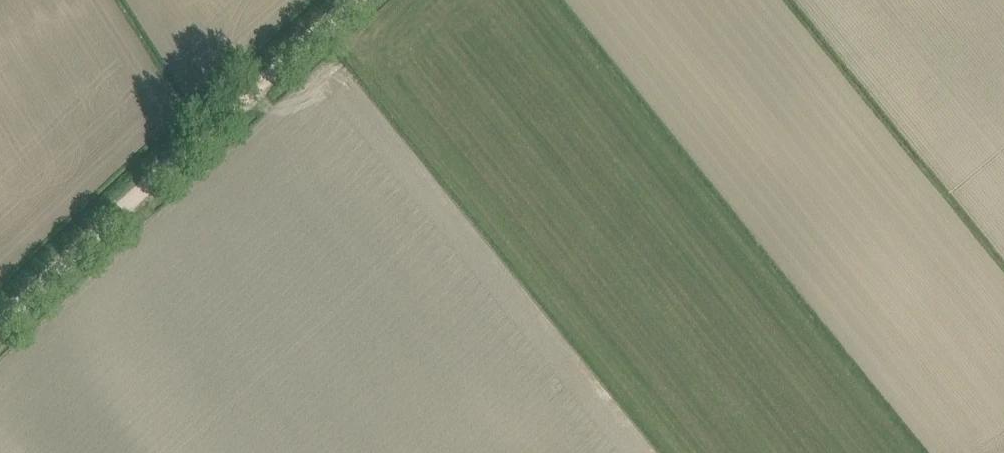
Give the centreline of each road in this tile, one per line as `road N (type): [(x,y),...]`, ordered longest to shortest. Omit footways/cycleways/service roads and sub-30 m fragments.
road 1 (track): [(352,0),(0,326)]

